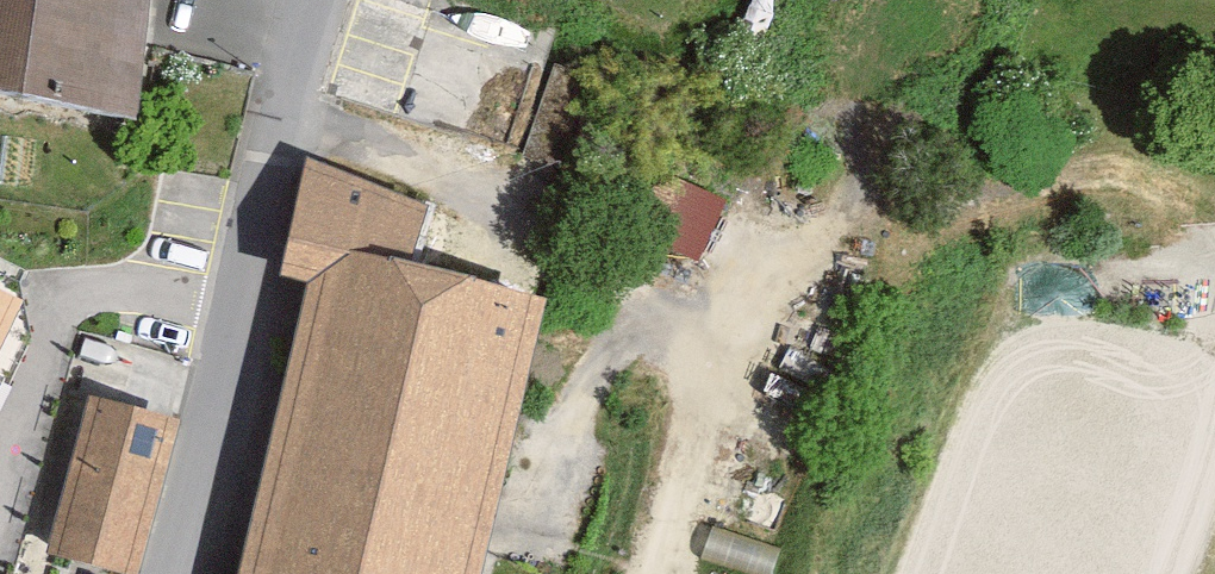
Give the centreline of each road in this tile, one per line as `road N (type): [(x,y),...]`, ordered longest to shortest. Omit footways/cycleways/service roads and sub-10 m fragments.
road 1 (track): [(276,119),(525,195),(641,269),(690,313),(706,370),(654,573)]
road 2 (residential): [(310,0),(160,573)]
road 3 (track): [(641,269),(741,274),(827,257),(874,196),(898,133)]

